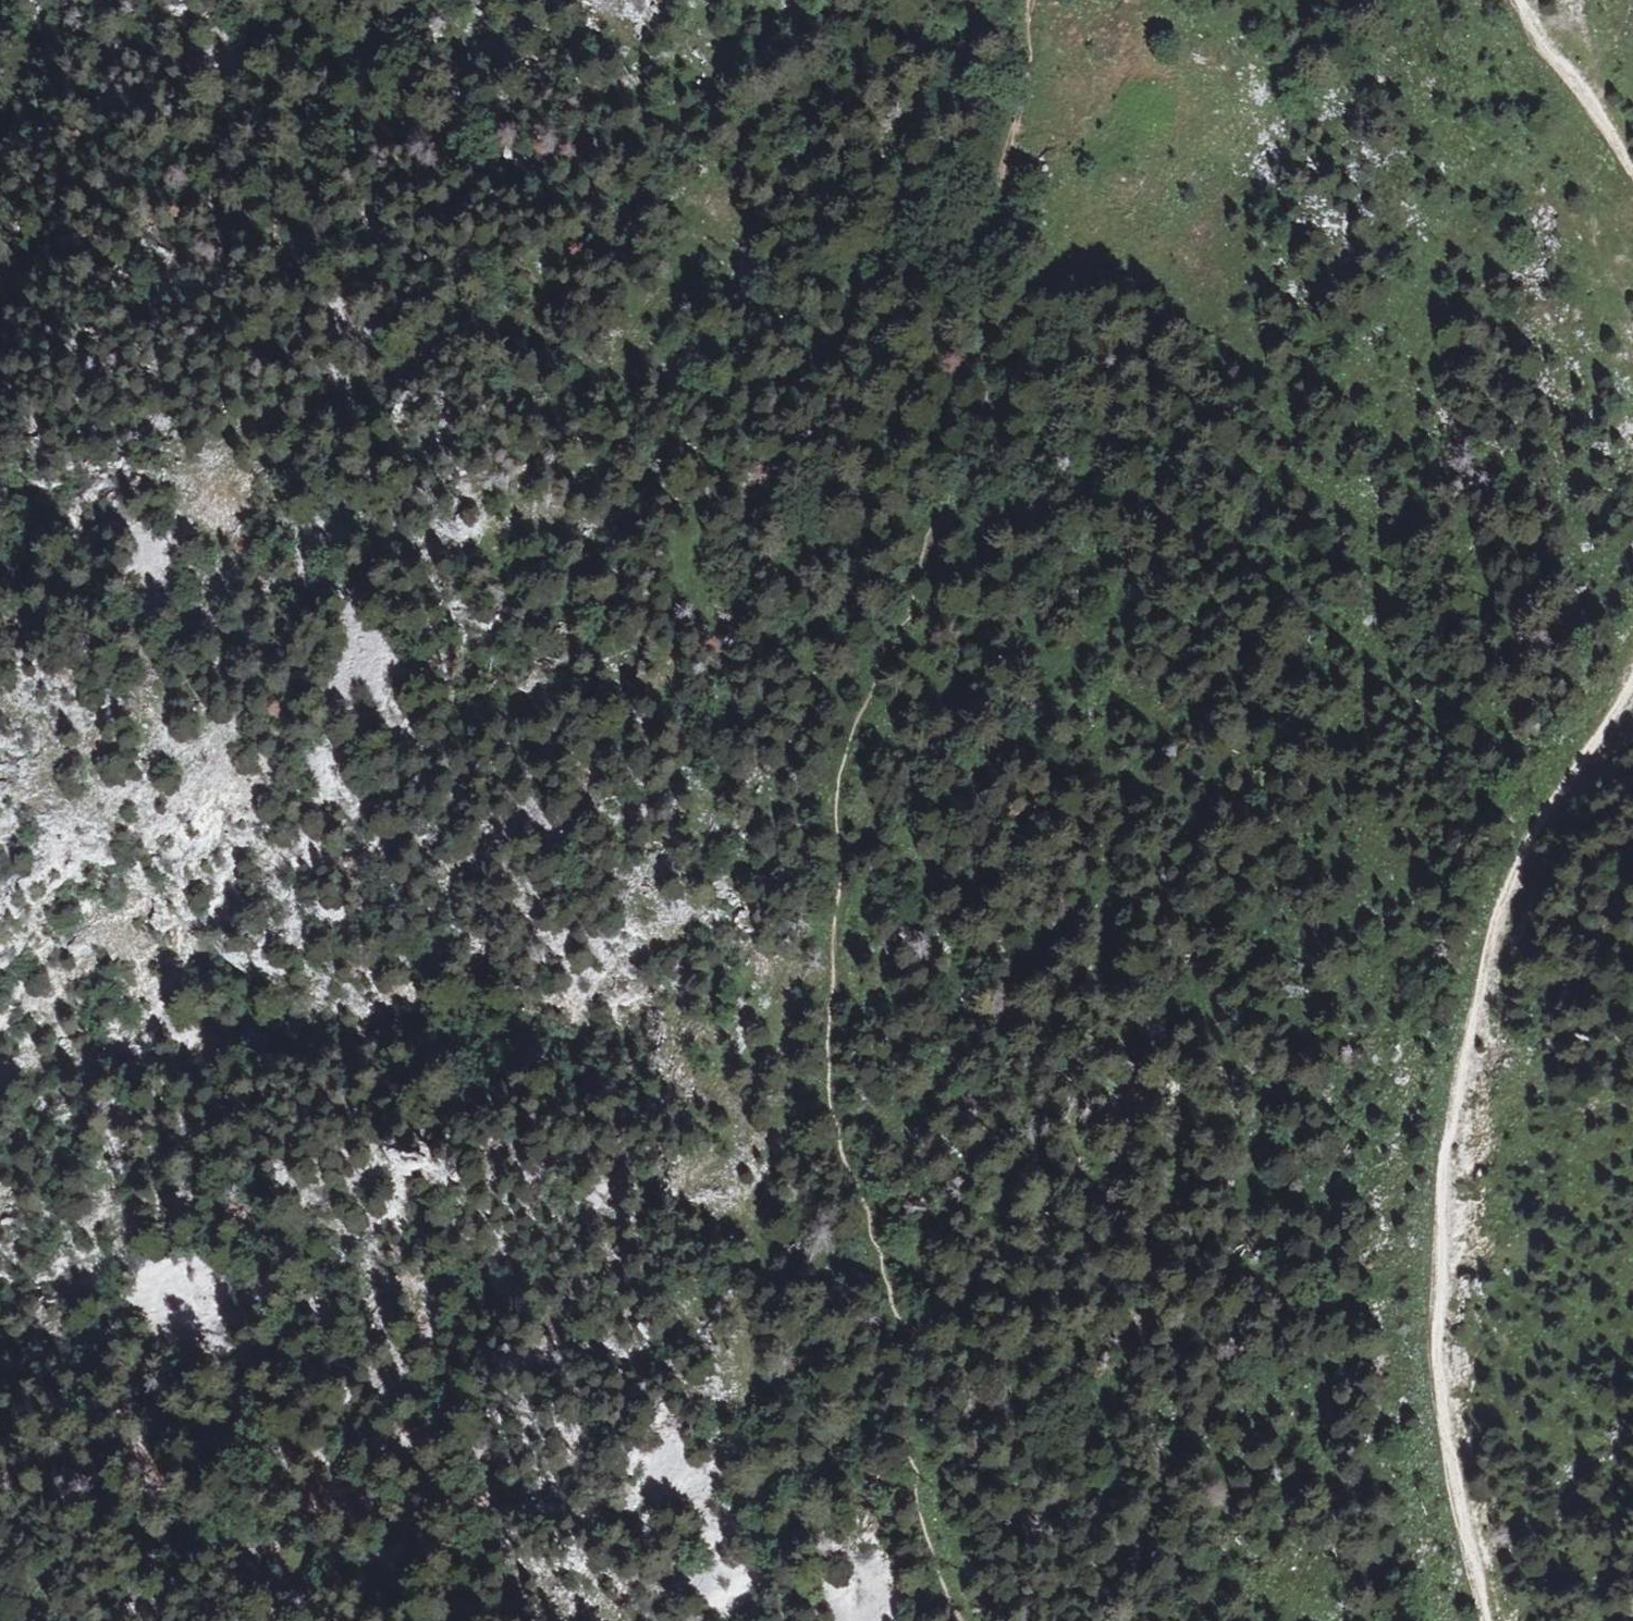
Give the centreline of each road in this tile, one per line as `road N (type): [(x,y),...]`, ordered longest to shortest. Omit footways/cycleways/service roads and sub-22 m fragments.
road 1 (track): [(1632,683),(1525,862),(1490,973),(1451,1163),(1445,1334),(1452,1445),(1488,1620)]
road 2 (track): [(1524,0),(1632,166)]

